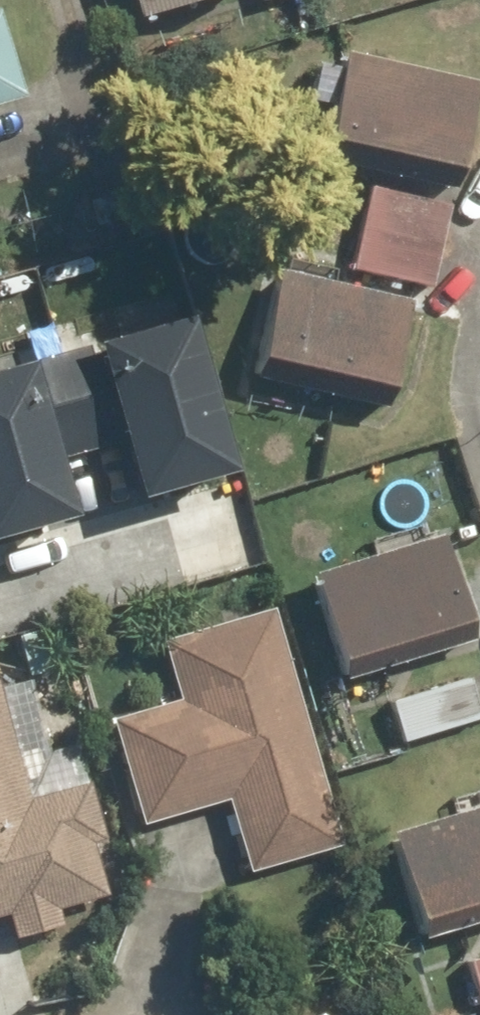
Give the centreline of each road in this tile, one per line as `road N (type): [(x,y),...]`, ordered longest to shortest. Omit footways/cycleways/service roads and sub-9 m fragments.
road 1 (residential): [(0,596),(200,538)]

